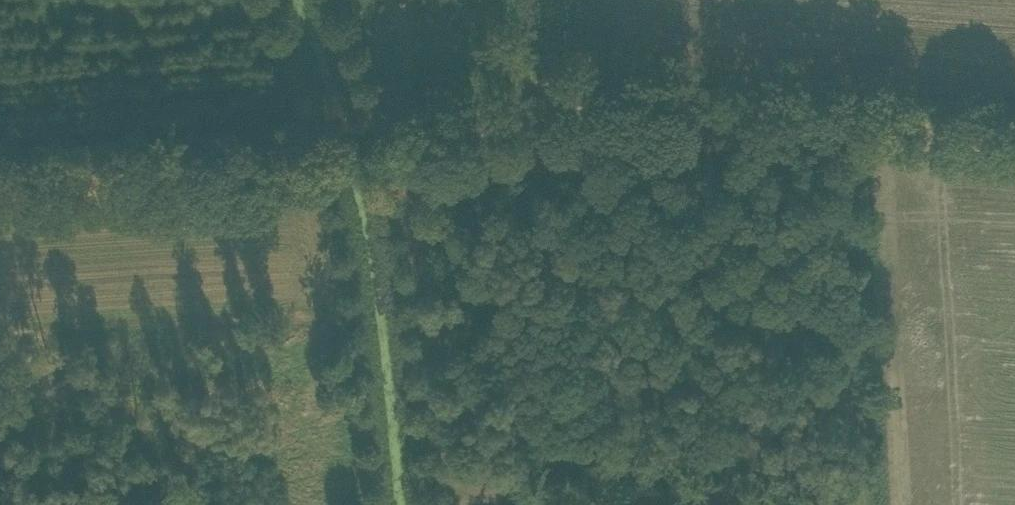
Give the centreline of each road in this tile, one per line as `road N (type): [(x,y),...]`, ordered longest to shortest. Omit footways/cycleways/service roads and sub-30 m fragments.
road 1 (track): [(1014,126),(617,97),(432,129),(374,153),(326,157)]
road 2 (track): [(869,504),(854,117)]
road 3 (track): [(326,157),(0,180)]

